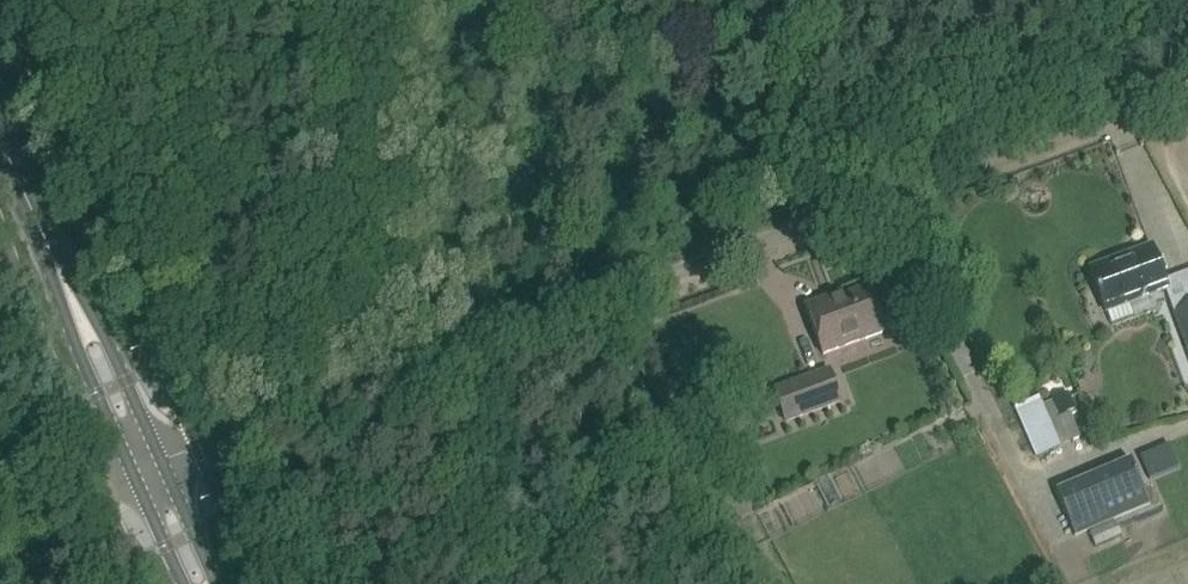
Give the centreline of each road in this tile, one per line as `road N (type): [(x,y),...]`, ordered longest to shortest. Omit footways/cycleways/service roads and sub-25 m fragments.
road 1 (unclassified): [(164,463),(1187,80)]
road 2 (track): [(432,0),(423,366)]
road 3 (secondary): [(164,463),(102,328),(60,273)]
road 4 (secondary): [(60,273),(77,349),(133,473)]
road 5 (secondary): [(60,273),(0,144)]
road 6 (secondary): [(215,583),(164,463)]
road 7 (secondary): [(133,473),(184,583)]

